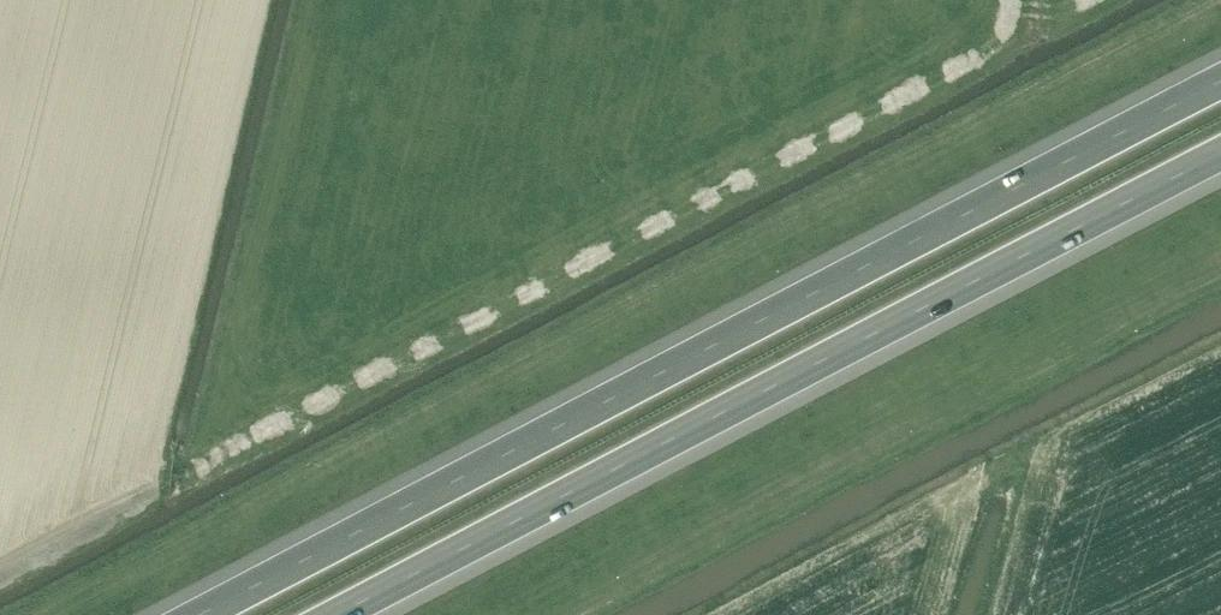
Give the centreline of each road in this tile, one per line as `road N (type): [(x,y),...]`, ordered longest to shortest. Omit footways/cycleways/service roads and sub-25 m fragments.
road 1 (motorway): [(1220,69),(191,614)]
road 2 (motorway): [(328,614),(1220,140)]

